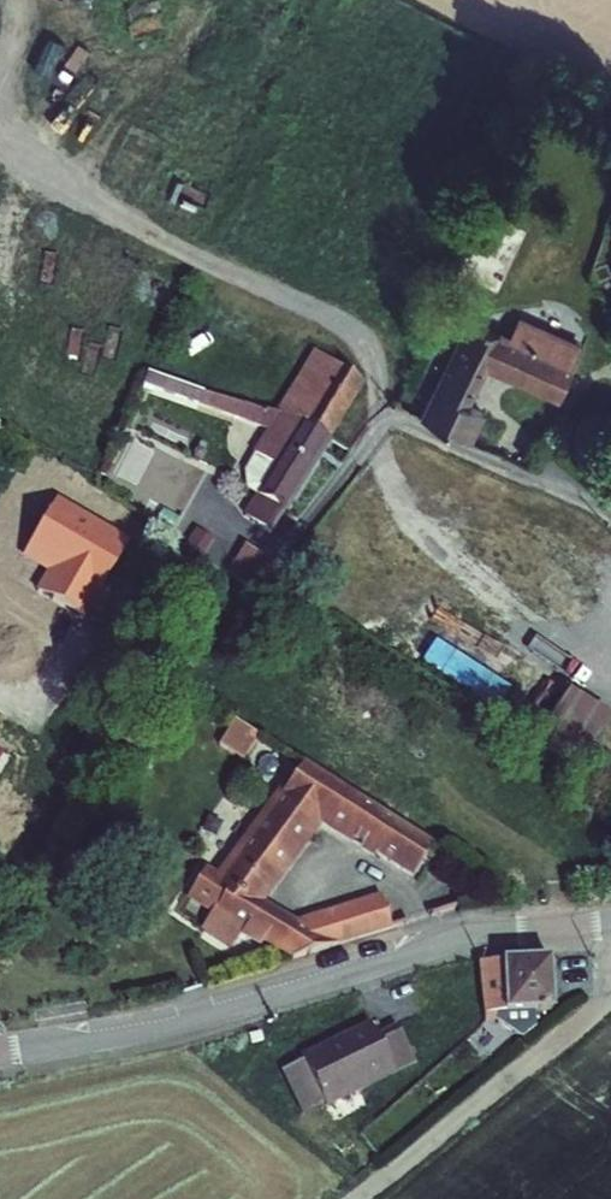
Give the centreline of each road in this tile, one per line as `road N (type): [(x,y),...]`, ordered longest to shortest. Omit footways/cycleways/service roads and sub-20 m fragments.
road 1 (residential): [(610,924),(459,938),(174,1020),(0,1052)]
road 2 (track): [(610,987),(555,1046),(356,1198)]
road 3 (residential): [(610,518),(398,416)]

